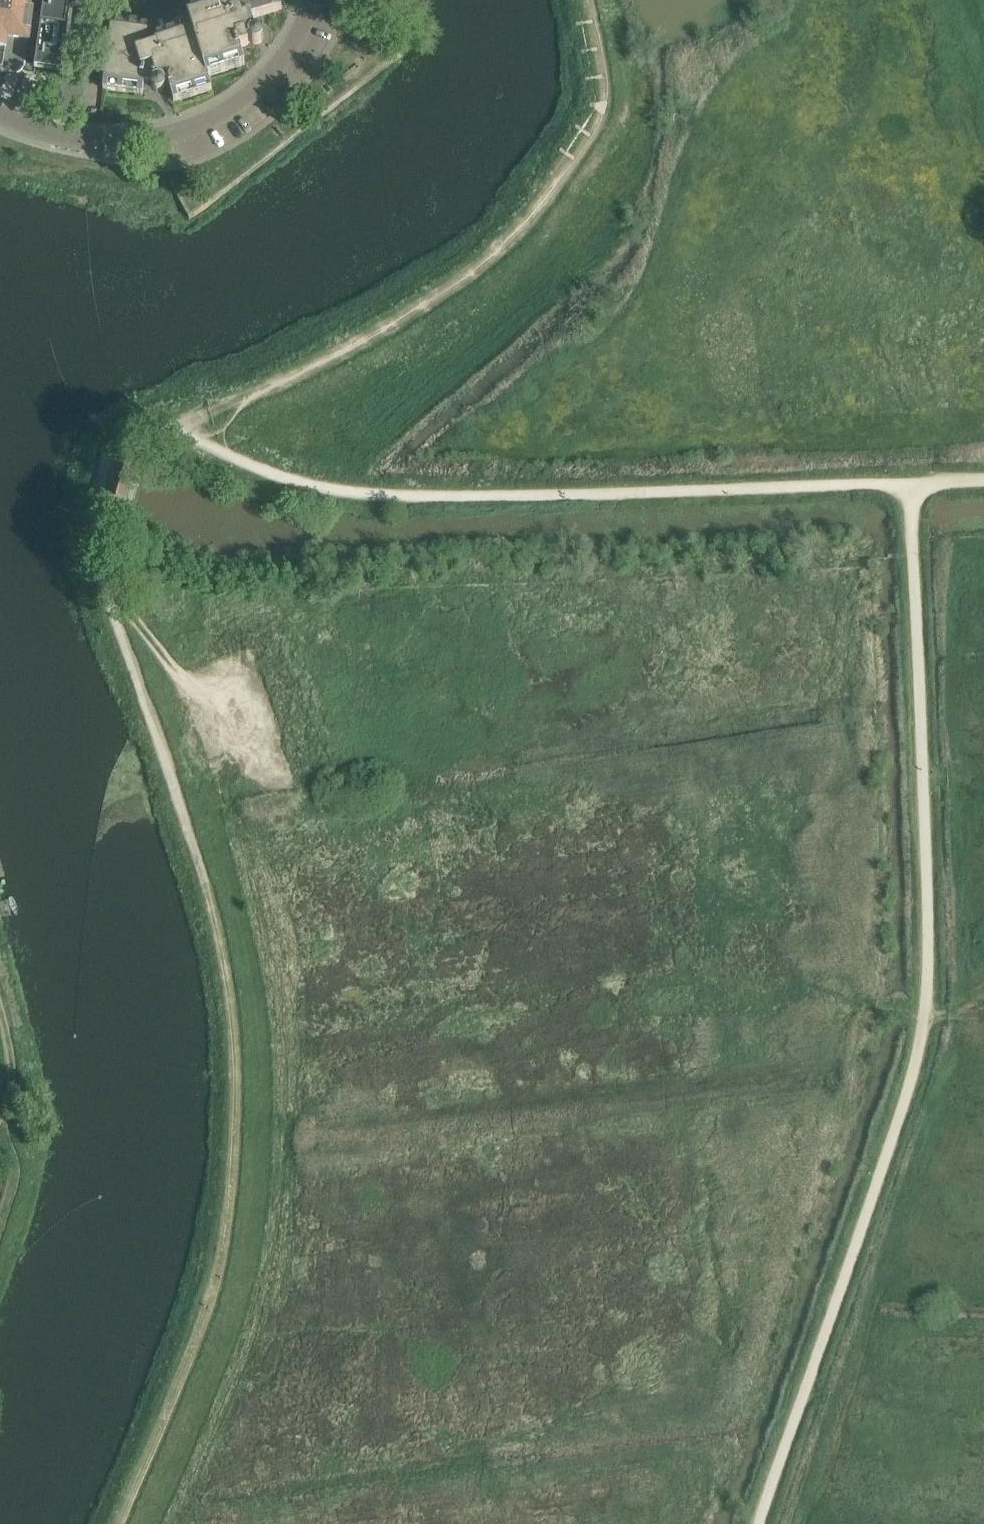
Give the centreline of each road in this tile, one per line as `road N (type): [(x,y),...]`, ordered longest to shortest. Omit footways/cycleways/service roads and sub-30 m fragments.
road 1 (residential): [(0,115),(71,137),(186,130),(253,92),(298,39),(314,0)]
road 2 (track): [(3,1114),(18,1164),(0,1234)]

